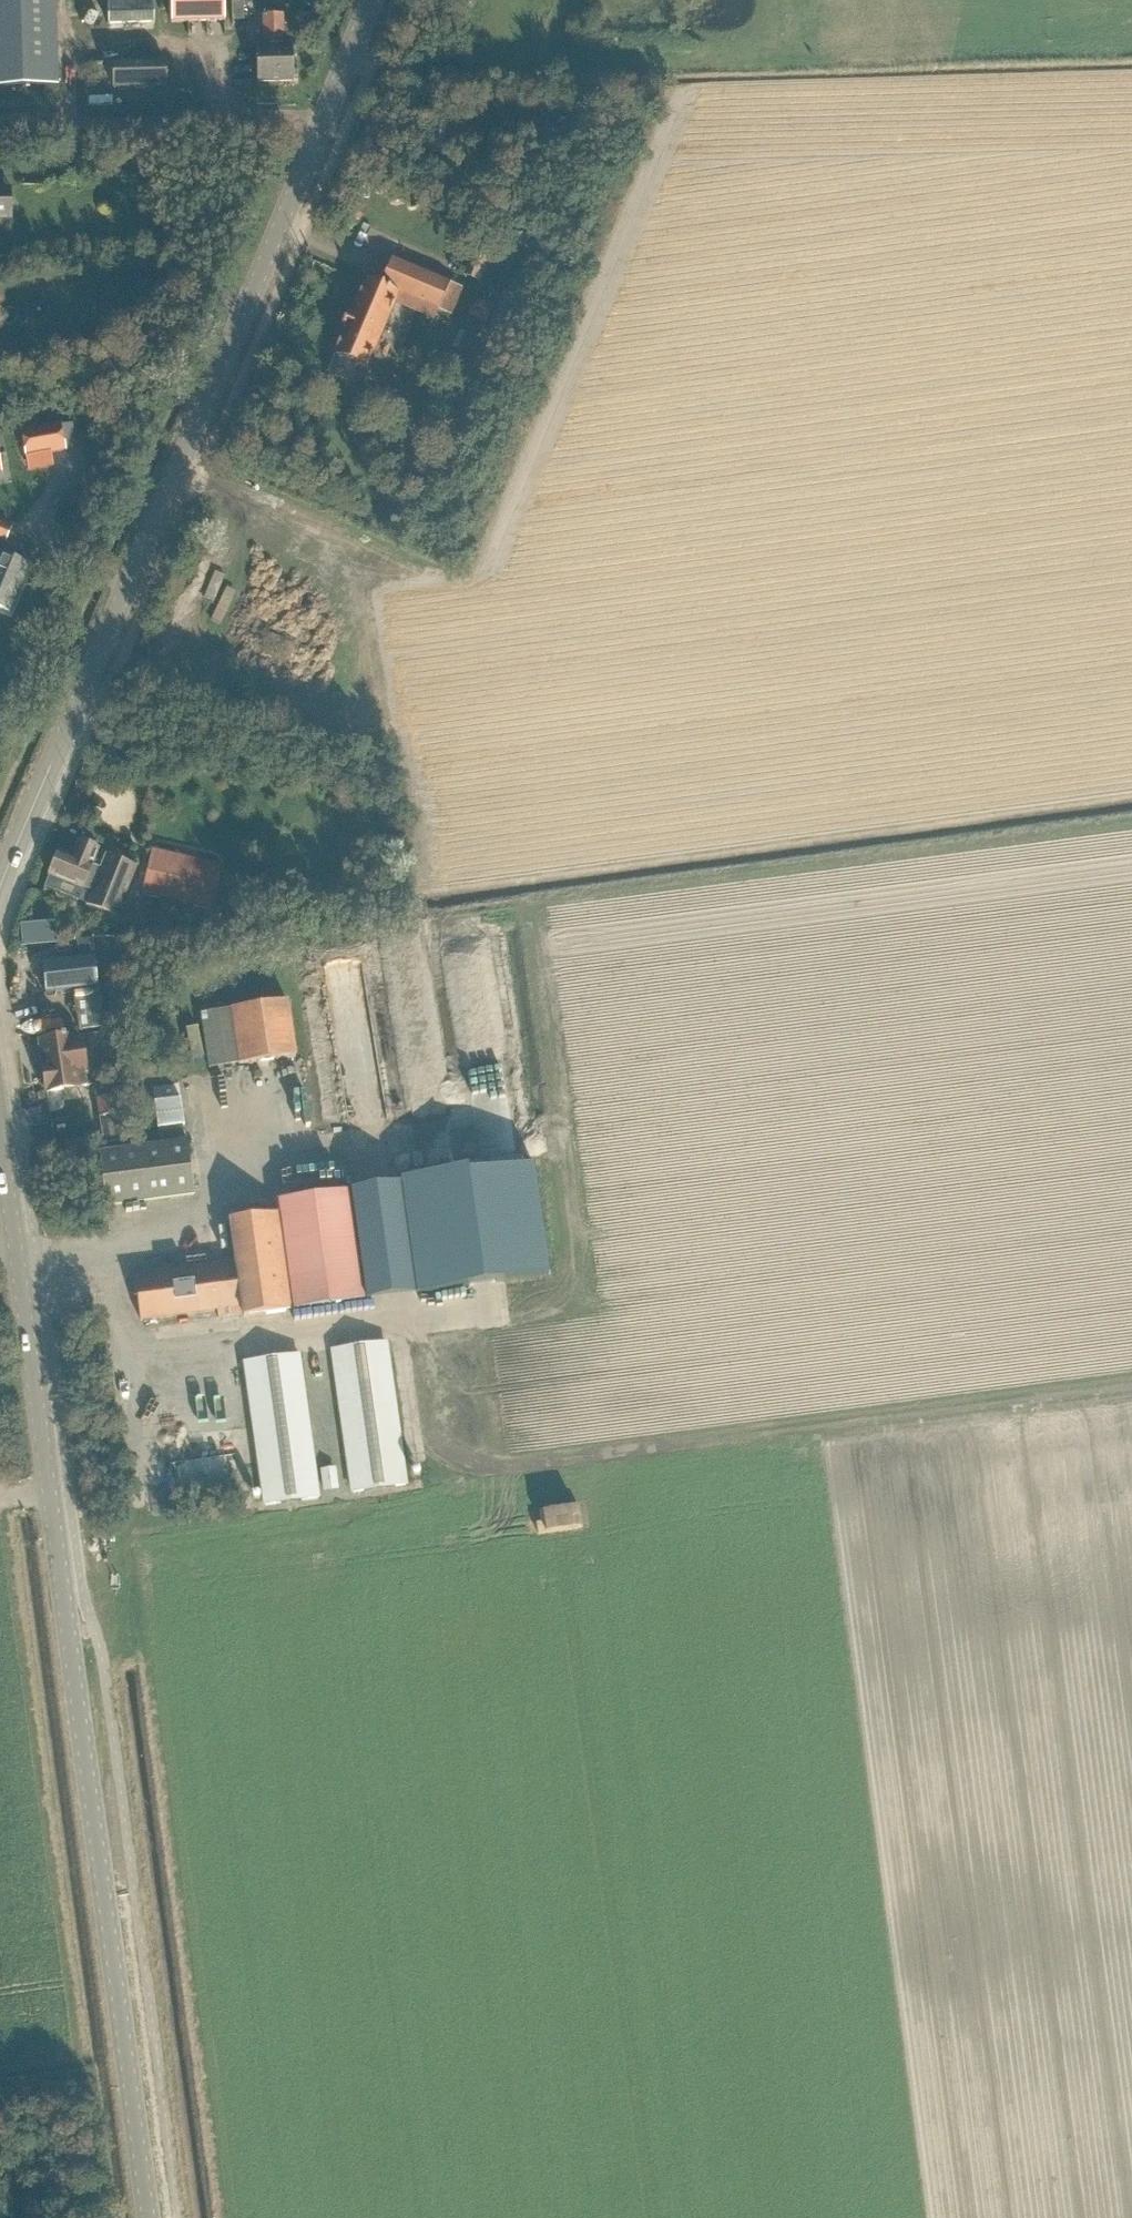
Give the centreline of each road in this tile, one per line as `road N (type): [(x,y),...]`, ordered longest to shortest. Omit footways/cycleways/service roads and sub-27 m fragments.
road 1 (unclassified): [(150,2217),(0,1129)]
road 2 (unclassified): [(0,896),(370,0)]
road 3 (track): [(320,119),(0,127)]

